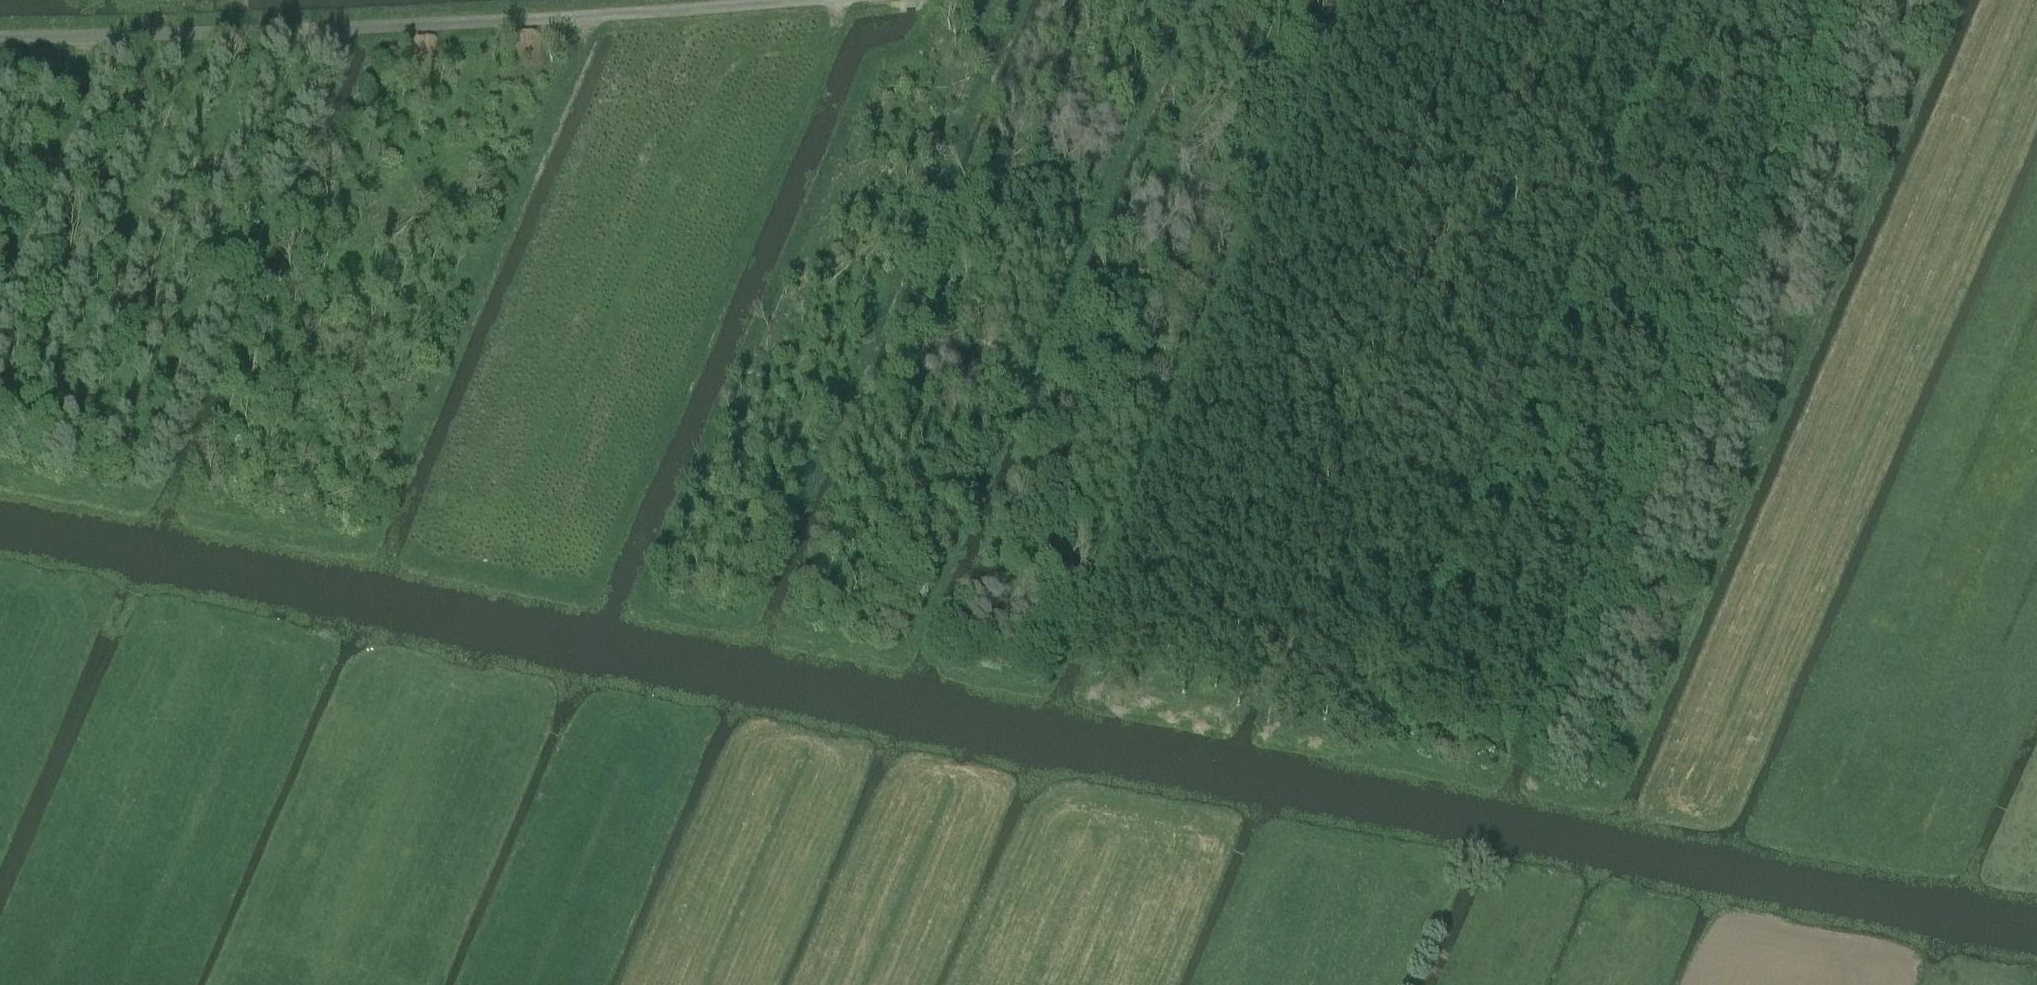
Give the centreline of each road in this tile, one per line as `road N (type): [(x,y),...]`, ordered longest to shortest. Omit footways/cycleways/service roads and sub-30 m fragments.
road 1 (unclassified): [(801,0),(0,38)]

